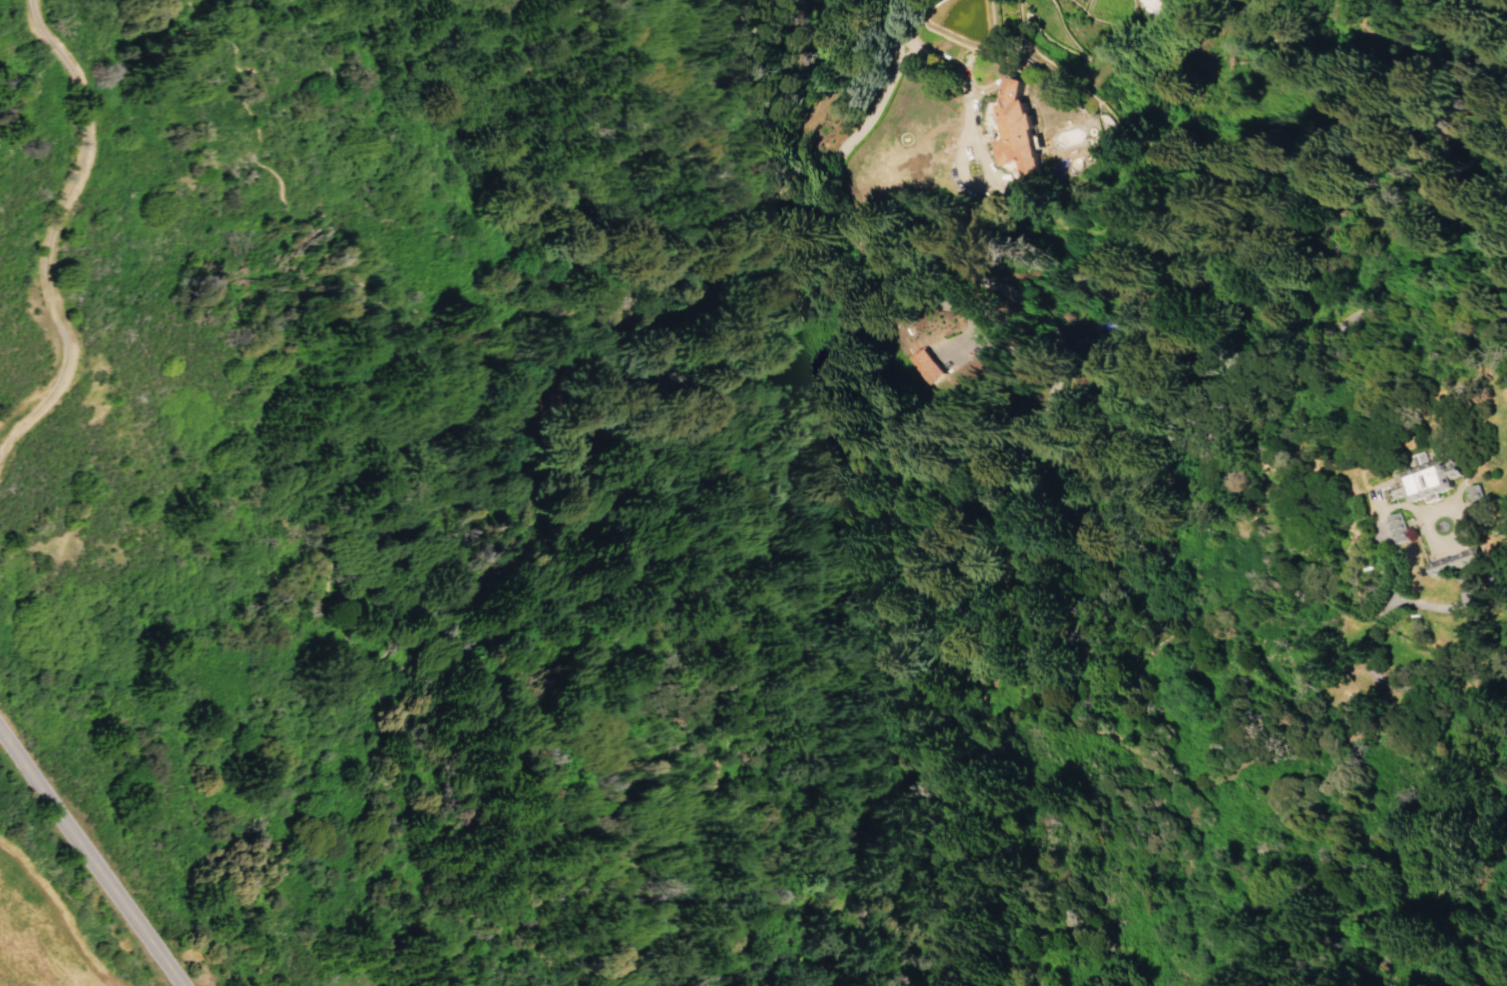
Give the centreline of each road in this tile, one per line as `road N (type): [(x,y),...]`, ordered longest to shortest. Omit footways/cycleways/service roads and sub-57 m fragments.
road 1 (track): [(0,457),(61,366),(64,329),(44,268),(90,137),(81,83),(35,0)]
road 2 (secondary): [(0,729),(186,985)]

